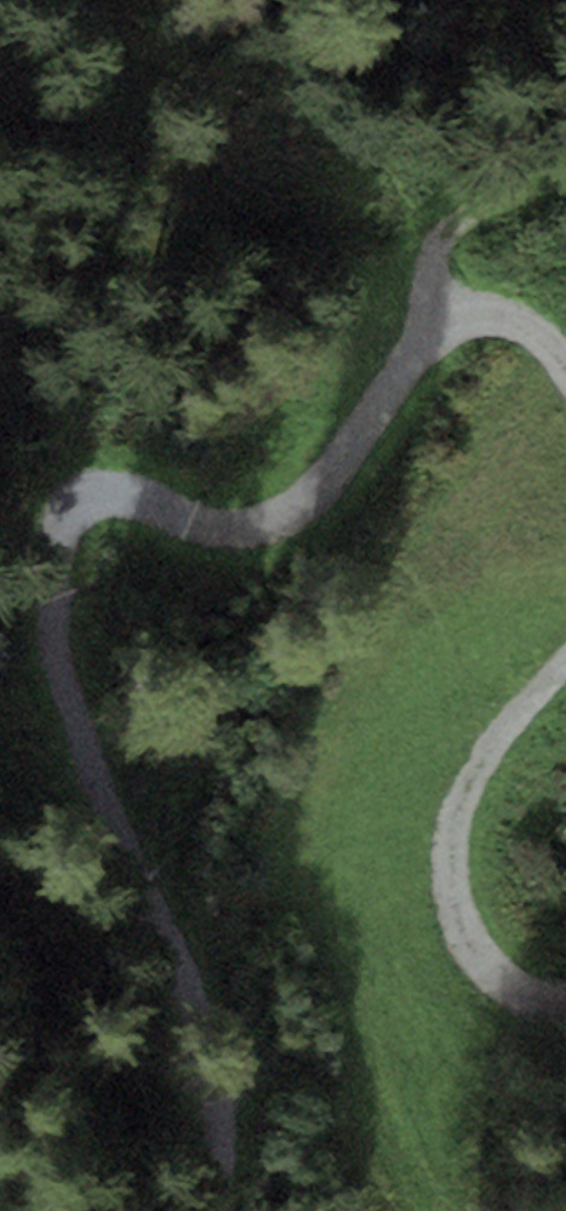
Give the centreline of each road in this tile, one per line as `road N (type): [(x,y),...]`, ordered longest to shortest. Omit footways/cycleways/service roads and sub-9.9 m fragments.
road 1 (track): [(214,1210),(220,1177),(183,967),(41,693),(47,576),(76,514),(127,490),(248,525),(296,511),(422,344),(489,321)]
road 2 (track): [(565,657),(453,807),(460,918),(500,982),(565,1003)]

